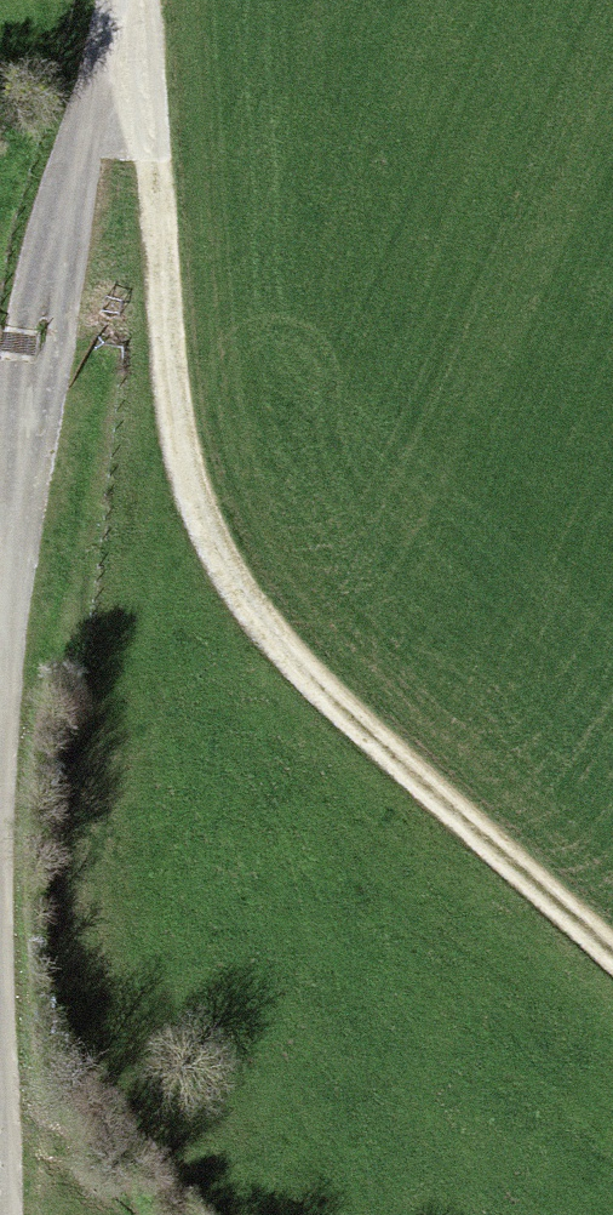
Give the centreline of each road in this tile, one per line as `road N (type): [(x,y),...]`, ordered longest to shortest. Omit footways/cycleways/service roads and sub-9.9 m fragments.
road 1 (track): [(612,956),(339,707),(266,630),(224,570),(180,453),(130,0)]
road 2 (track): [(129,20),(36,342),(0,812)]
road 3 (track): [(0,903),(11,1214)]

